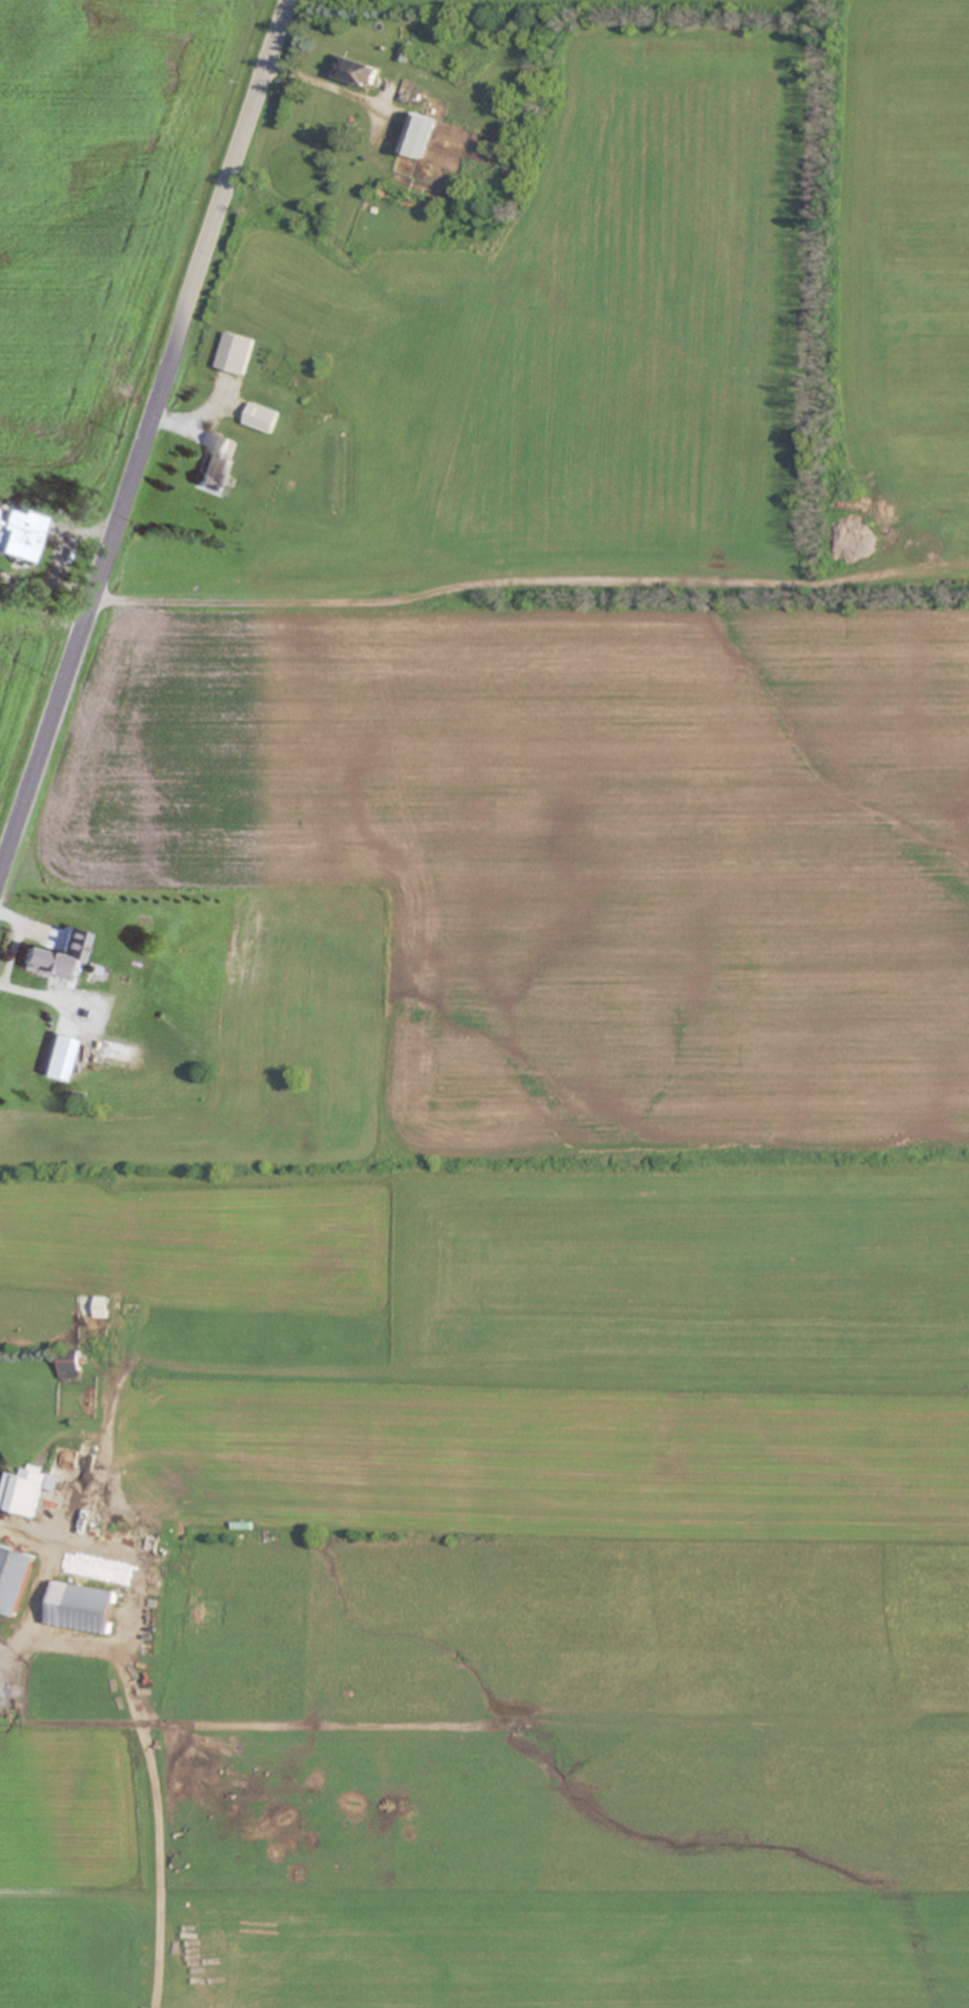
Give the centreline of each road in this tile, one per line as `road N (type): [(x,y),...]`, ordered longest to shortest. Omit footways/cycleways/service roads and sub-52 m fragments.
road 1 (residential): [(0,869),(289,0)]

